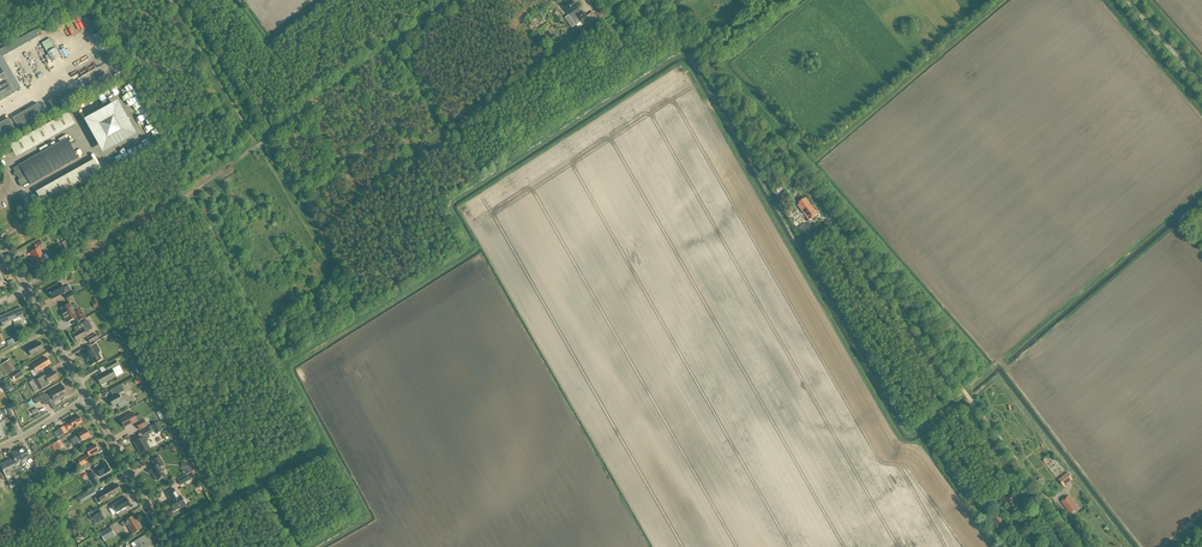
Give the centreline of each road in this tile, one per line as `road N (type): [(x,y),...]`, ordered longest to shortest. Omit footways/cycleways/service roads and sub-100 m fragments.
road 1 (track): [(825,206),(1080,546)]
road 2 (track): [(635,0),(312,235)]
road 3 (track): [(257,145),(456,0)]
road 4 (track): [(257,145),(337,280),(260,325)]
road 5 (track): [(85,256),(257,145)]
road 6 (tertiary): [(172,546),(89,398)]
road 7 (track): [(164,534),(277,470)]
road 8 (tertiary): [(89,398),(26,288)]

